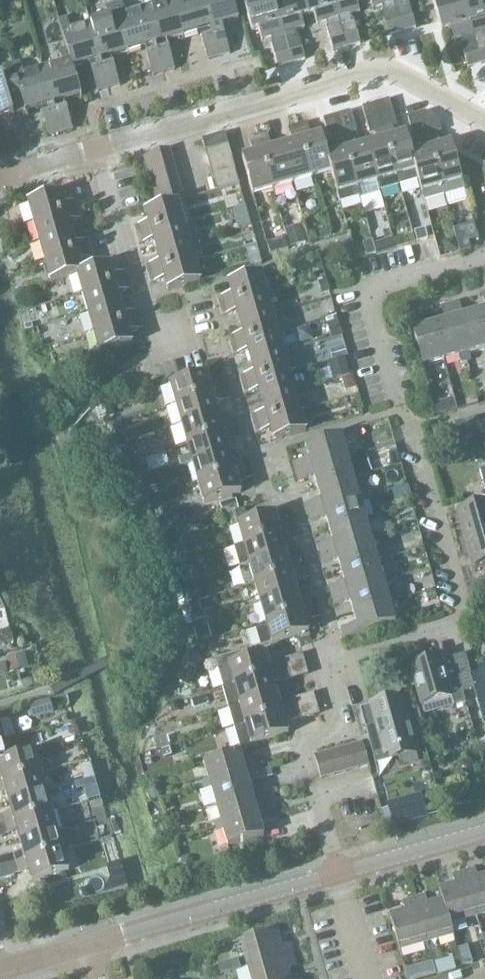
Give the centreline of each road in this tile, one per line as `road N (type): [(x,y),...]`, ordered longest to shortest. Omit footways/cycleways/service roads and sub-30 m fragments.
road 1 (residential): [(97,151),(369,70),(406,77),(484,120)]
road 2 (tertiary): [(84,946),(337,873)]
road 3 (residential): [(192,341),(162,350),(97,151)]
road 4 (residential): [(403,409),(372,295),(484,250)]
road 5 (residential): [(337,873),(302,746),(339,726),(331,670)]
road 6 (residential): [(468,620),(403,409)]
road 7 (tertiary): [(337,873),(484,831)]
road 8 (residential): [(331,670),(350,656),(468,620)]

